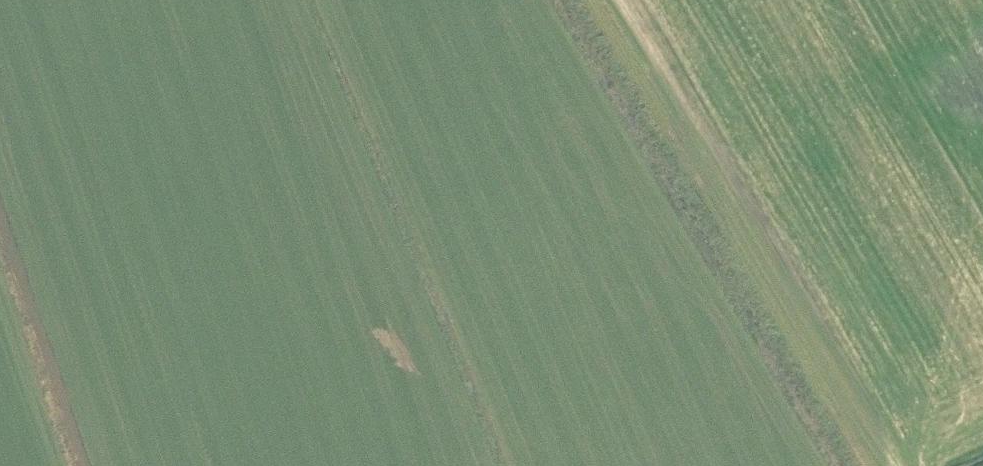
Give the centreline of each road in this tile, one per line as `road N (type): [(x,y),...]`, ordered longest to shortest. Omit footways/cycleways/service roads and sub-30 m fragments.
road 1 (track): [(861,465),(585,0)]

